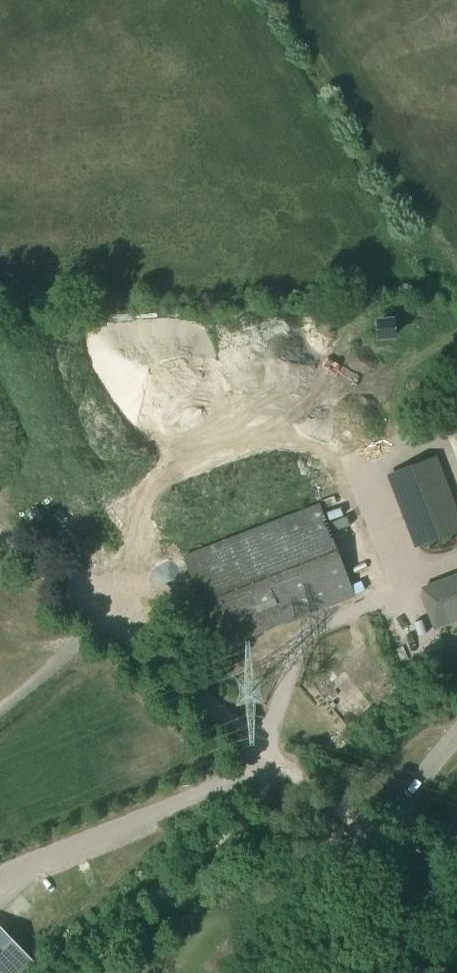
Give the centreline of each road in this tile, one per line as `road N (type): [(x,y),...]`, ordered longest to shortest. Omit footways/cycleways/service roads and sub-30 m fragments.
road 1 (unclassified): [(372,851),(0,545)]
road 2 (unclassified): [(372,851),(456,734)]
road 3 (unclassified): [(329,972),(372,851)]

